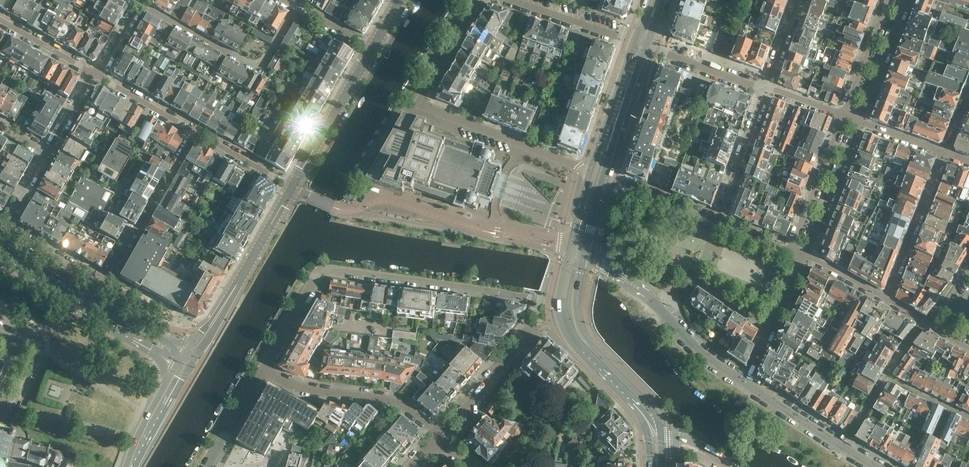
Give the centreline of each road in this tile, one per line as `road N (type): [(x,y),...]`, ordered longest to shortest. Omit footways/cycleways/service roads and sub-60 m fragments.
road 1 (residential): [(264,368),(327,268),(564,307)]
road 2 (residential): [(477,0),(417,105),(598,176)]
road 3 (tertiary): [(744,384),(663,306),(579,248)]
road 4 (residential): [(139,4),(259,67),(296,7)]
road 5 (secondary): [(186,359),(292,187)]
road 6 (residential): [(435,441),(383,399),(320,395),(264,368)]
road 7 (secondary): [(660,434),(649,403),(586,337),(567,299)]
road 8 (residential): [(196,132),(110,273)]
road 9 (secondary): [(292,187),(373,48)]
road 10 (residential): [(946,154),(887,298)]
road 11 (secondary): [(564,307),(570,337),(638,408),(647,432)]
road 12 (residential): [(805,256),(855,119)]
road 13 (residential): [(842,116),(790,251)]
road 14 (residential): [(767,87),(717,221)]
road 15 (secondary): [(598,176),(642,43)]
road 16 (residential): [(435,441),(524,339)]
road 17 (residential): [(642,43),(515,0)]
road 18 (residential): [(767,87),(642,43)]
road 19 (residential): [(855,119),(903,0)]
road 20 (residential): [(598,176),(717,221)]
road 21 (residential): [(889,0),(842,116)]
road 22 (secondary): [(131,466),(186,359)]

